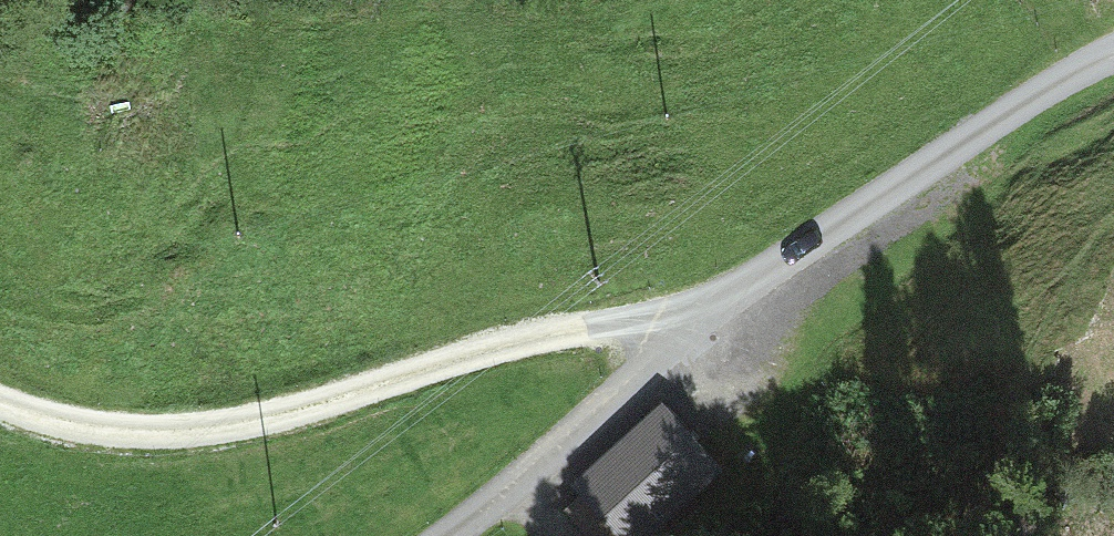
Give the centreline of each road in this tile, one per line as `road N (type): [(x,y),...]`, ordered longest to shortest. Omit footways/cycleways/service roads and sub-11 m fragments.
road 1 (track): [(436,535),(707,349),(776,281),(1113,65)]
road 2 (track): [(0,410),(51,436),(268,437),(528,345),(639,338),(707,349)]

